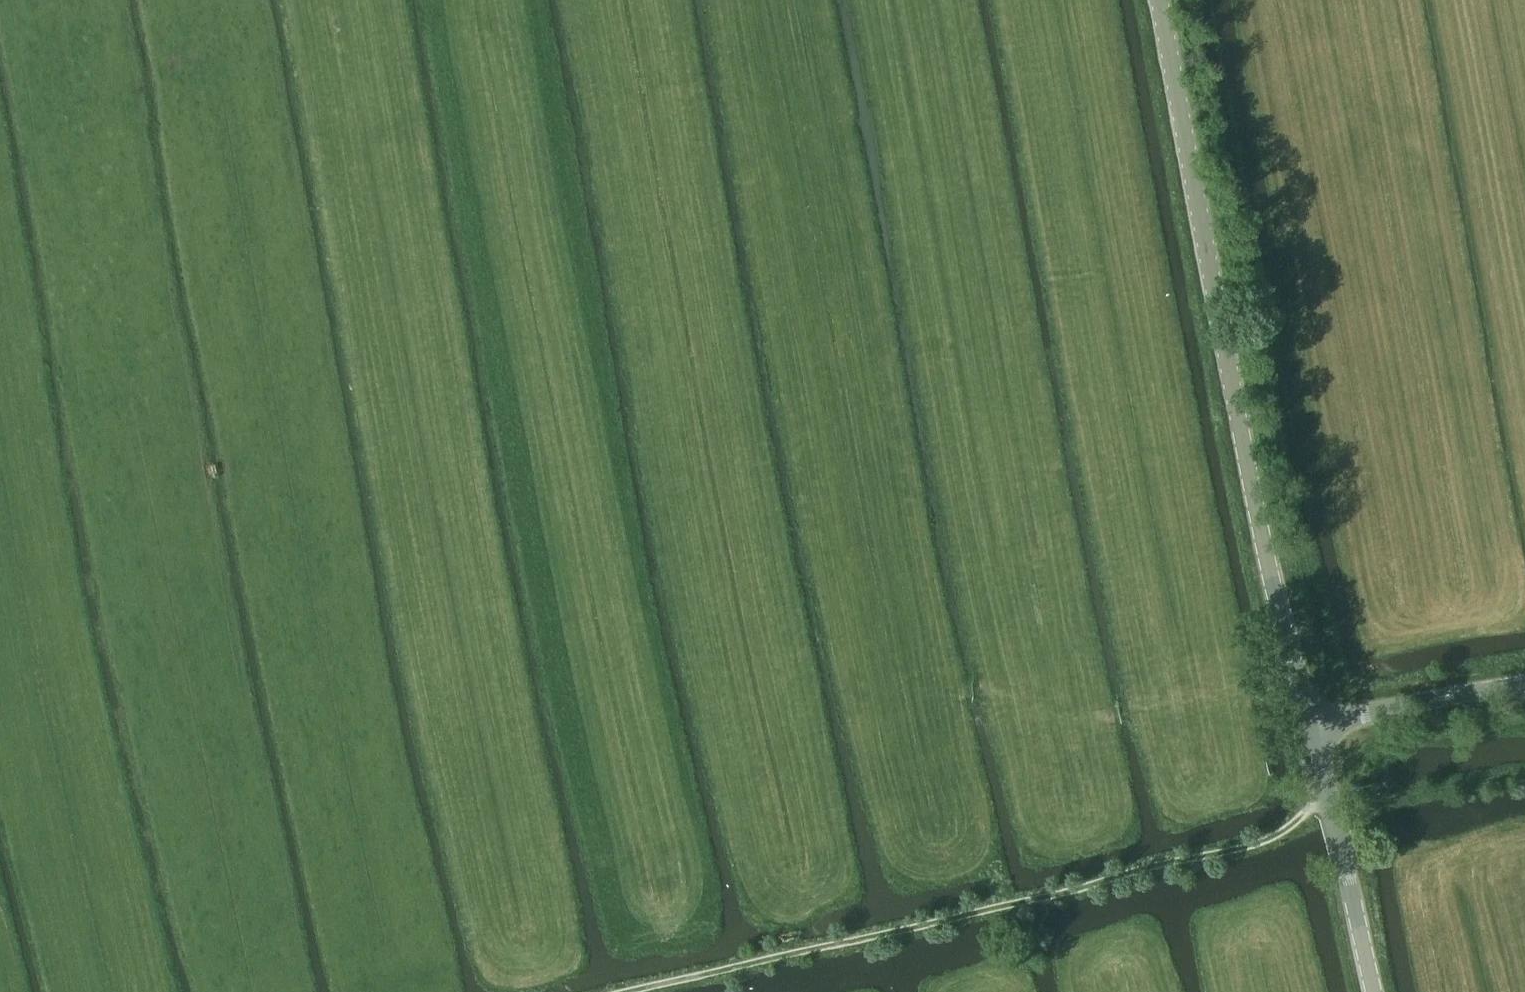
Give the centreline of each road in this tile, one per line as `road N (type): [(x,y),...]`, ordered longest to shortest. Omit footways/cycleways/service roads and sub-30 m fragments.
road 1 (tertiary): [(1310,729),(1261,540),(1160,0)]
road 2 (track): [(639,991),(1256,846),(1292,828),(1326,794)]
road 3 (tertiary): [(1373,991),(1310,729)]
road 4 (tertiary): [(1310,729),(1524,686)]

